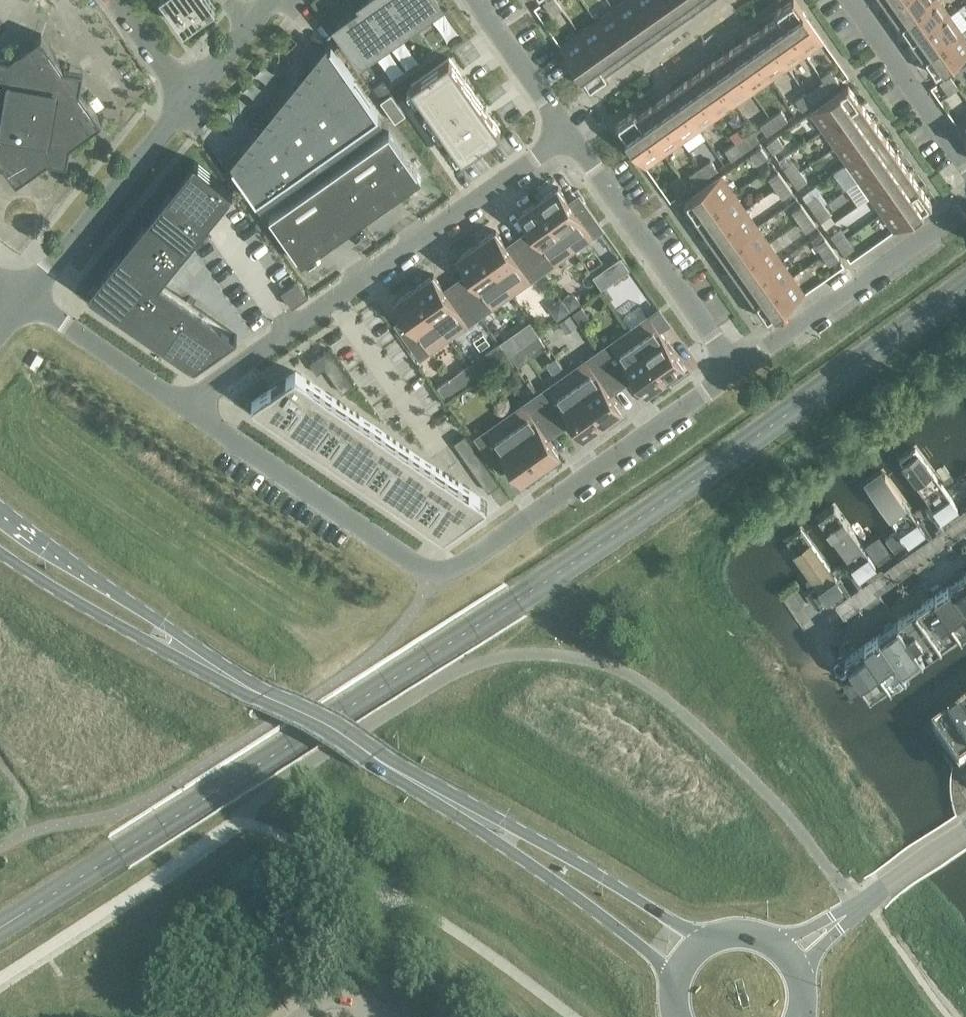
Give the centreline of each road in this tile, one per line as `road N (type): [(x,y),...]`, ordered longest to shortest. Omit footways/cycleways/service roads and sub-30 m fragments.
road 1 (residential): [(189,410),(429,572),(455,570),(736,372)]
road 2 (residential): [(216,383),(570,134)]
road 3 (secondary): [(711,937),(660,917),(546,845),(439,797)]
road 4 (secondary): [(439,797),(620,932),(663,971),(670,990)]
road 5 (residential): [(570,134),(736,372)]
road 6 (residential): [(965,209),(736,372)]
road 7 (secondary): [(439,797),(198,659)]
road 8 (residential): [(25,300),(187,101)]
road 9 (secondary): [(198,659),(0,509)]
road 10 (secondary): [(0,551),(118,625),(198,659)]
road 11 (residential): [(849,0),(965,167)]
road 12 (residential): [(189,410),(25,300)]
road 13 (residential): [(474,0),(570,134)]
road 14 (residential): [(832,923),(965,832)]
road 15 (residential): [(843,631),(965,545)]
road 16 (residential): [(187,101),(269,0)]
road 17 (residential): [(187,101),(117,0)]

